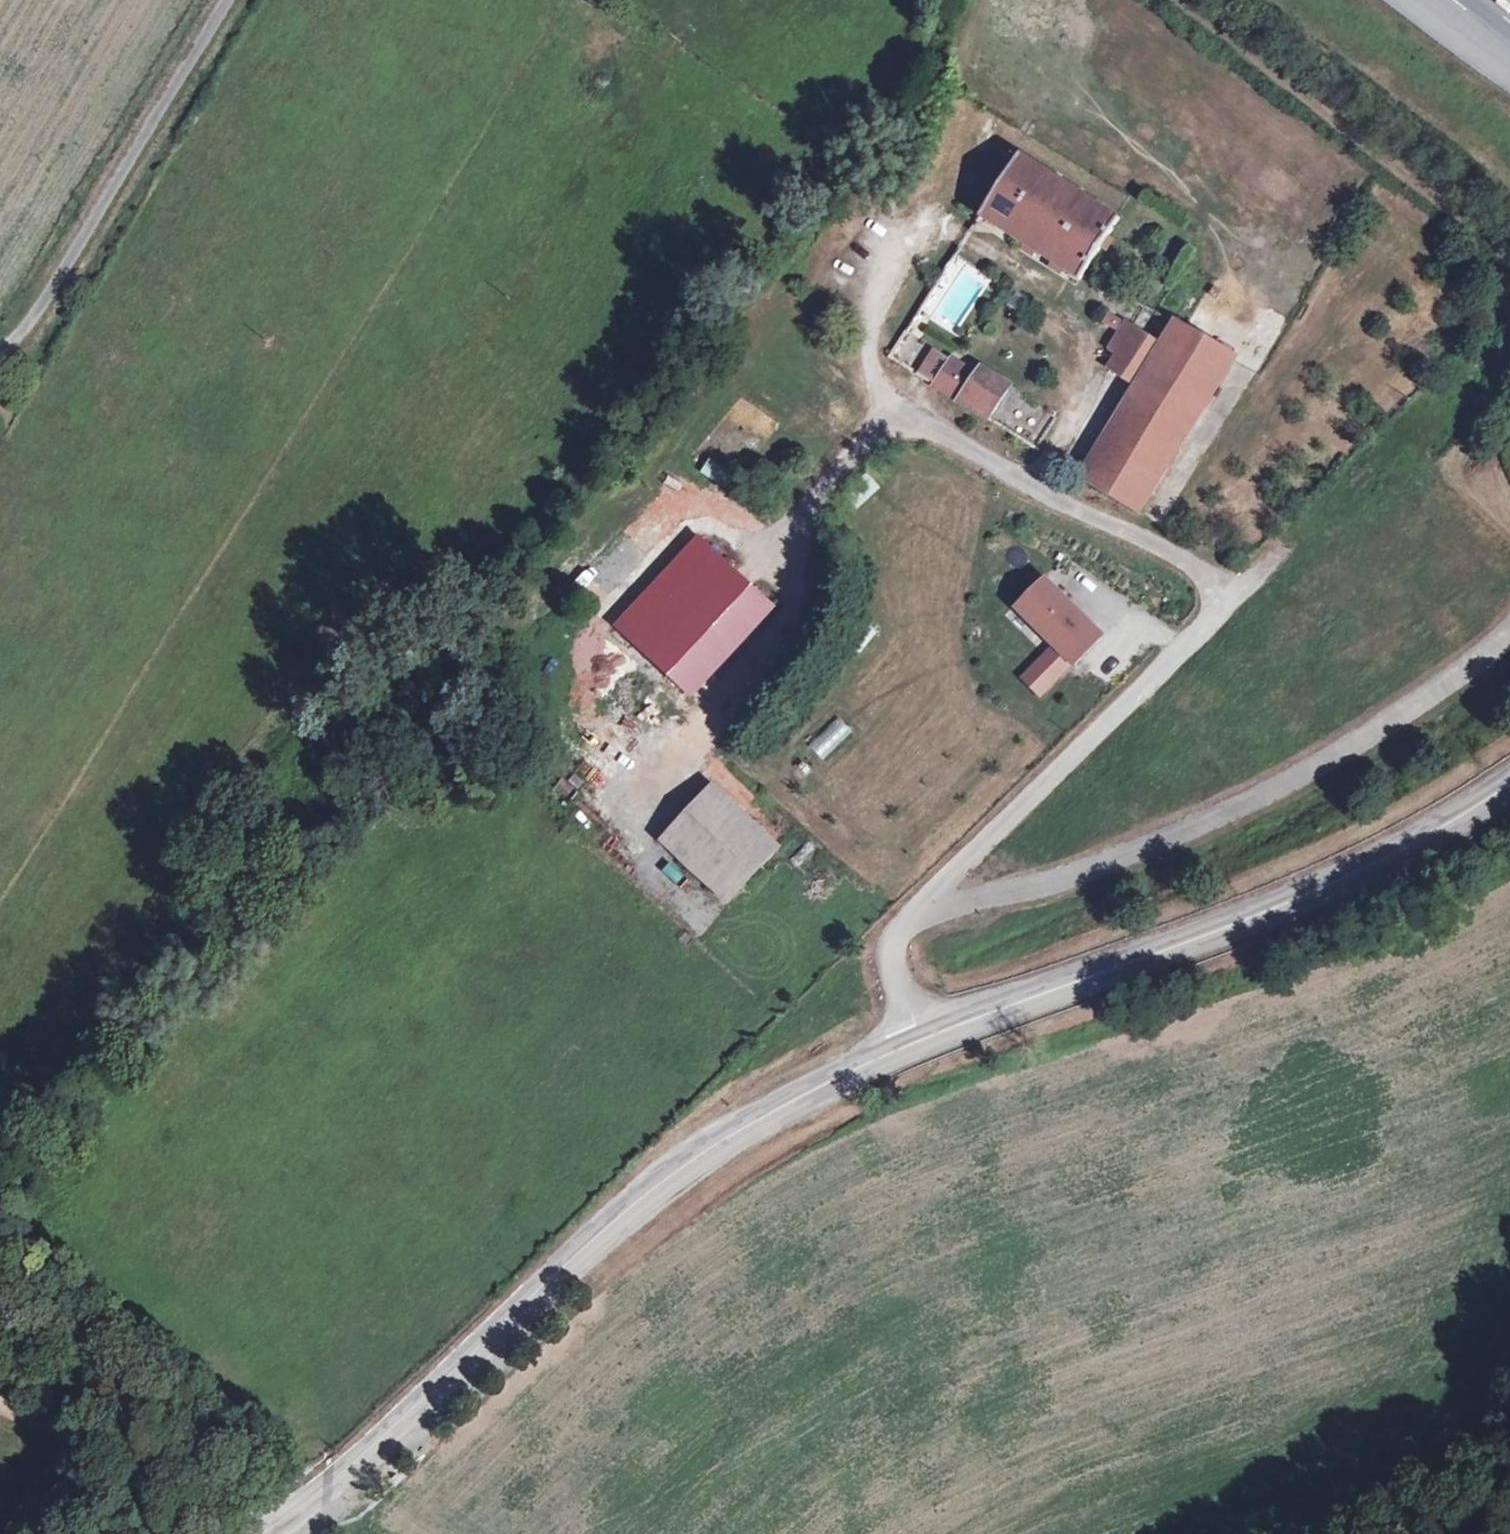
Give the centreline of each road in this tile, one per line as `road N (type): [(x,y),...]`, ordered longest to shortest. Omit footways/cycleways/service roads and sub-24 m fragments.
road 1 (tertiary): [(926,1038),(692,1160),(568,1262),(379,1439),(256,1533)]
road 2 (tertiary): [(1509,782),(1308,893),(926,1038)]
road 3 (unclassified): [(926,1038),(910,1017),(892,946),(921,899),(1233,598)]
road 4 (unclassified): [(230,0),(58,285),(0,351)]

